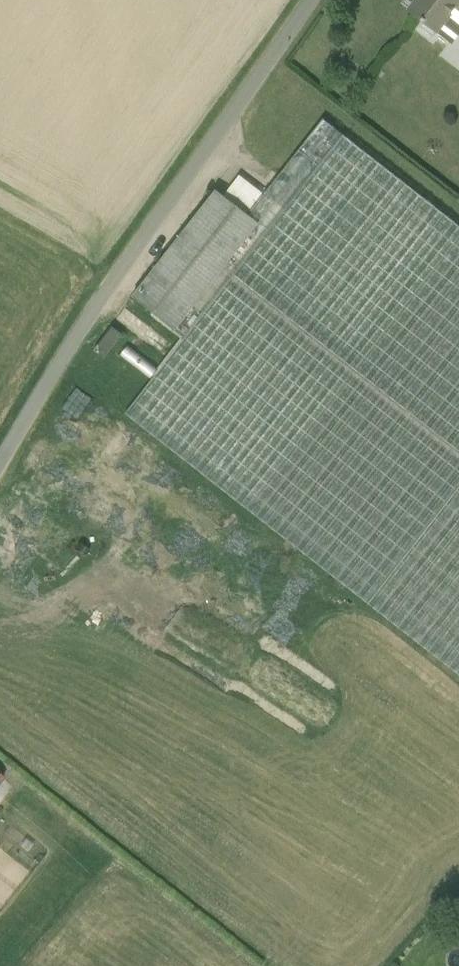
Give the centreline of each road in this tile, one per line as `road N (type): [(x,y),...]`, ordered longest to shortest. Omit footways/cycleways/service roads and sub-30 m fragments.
road 1 (residential): [(0,466),(314,0)]

